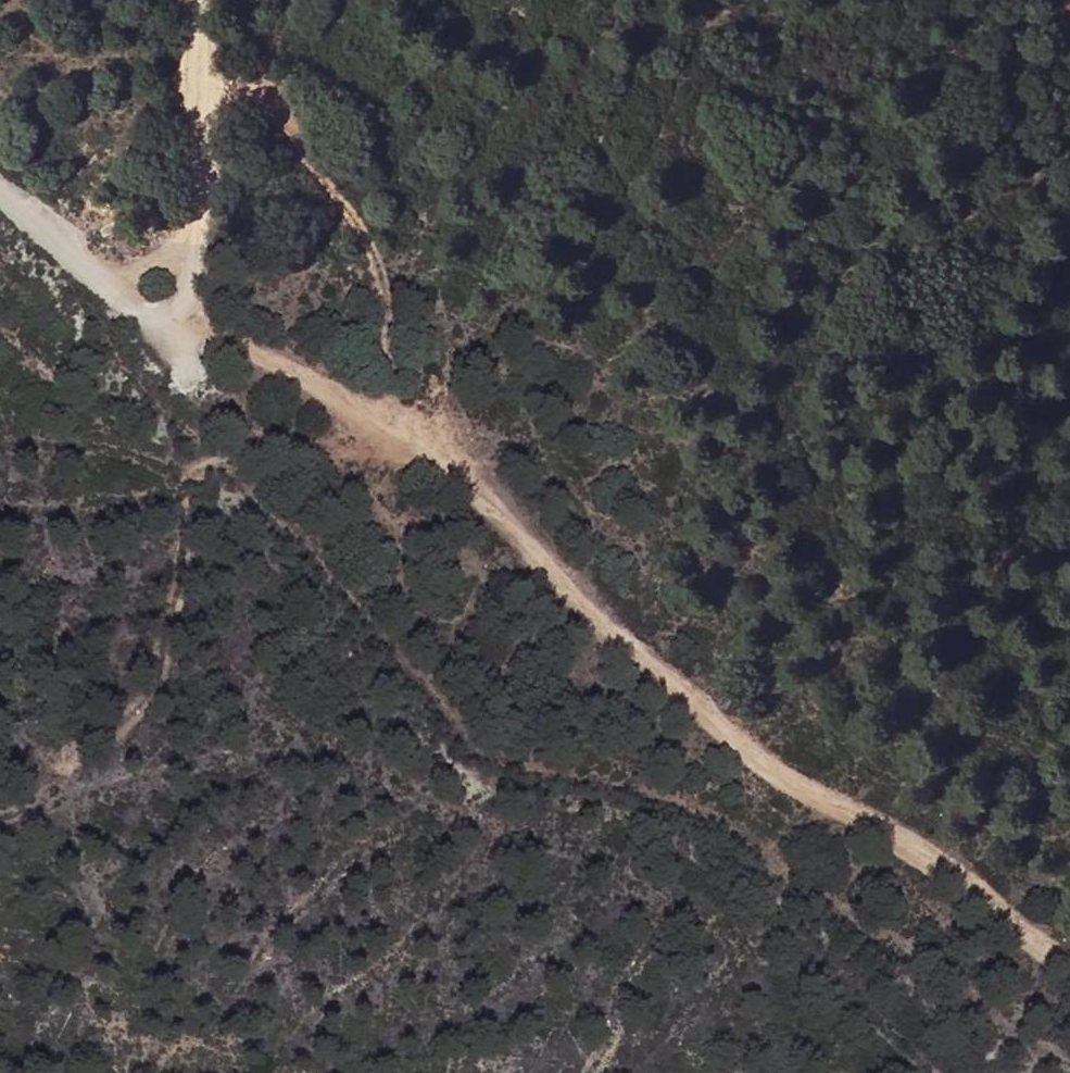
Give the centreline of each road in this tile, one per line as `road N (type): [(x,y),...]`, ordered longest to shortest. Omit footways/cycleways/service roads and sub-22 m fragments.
road 1 (track): [(160,322),(410,416),(746,756),(945,871),(1069,962)]
road 2 (track): [(206,0),(190,247),(160,322),(0,190)]

